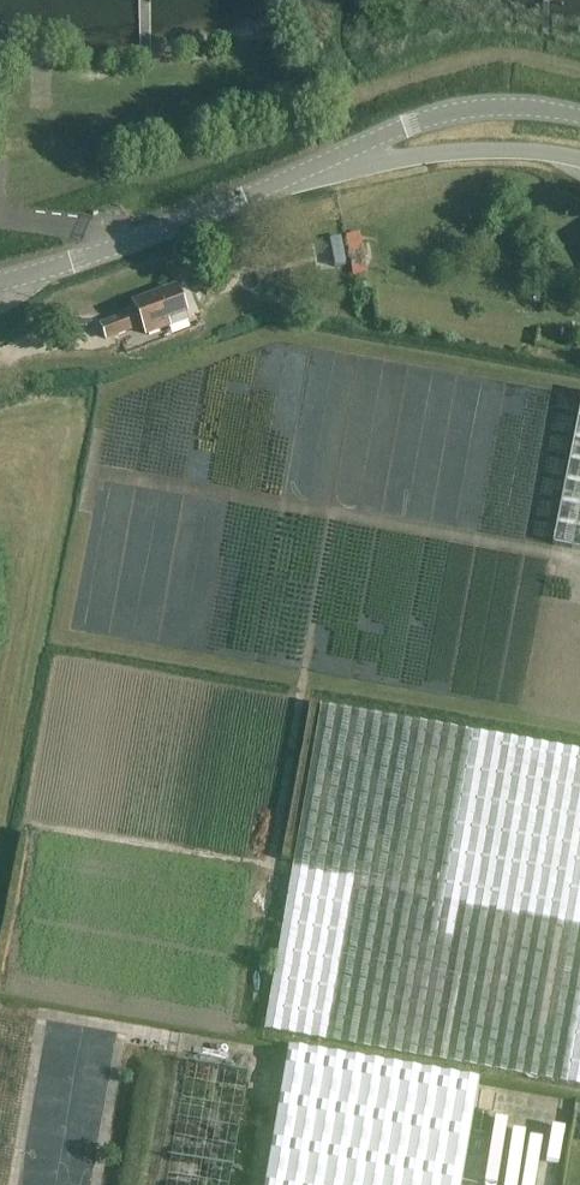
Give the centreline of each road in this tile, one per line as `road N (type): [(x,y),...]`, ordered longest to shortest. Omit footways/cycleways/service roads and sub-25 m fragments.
road 1 (tertiary): [(33,273),(354,148)]
road 2 (tertiary): [(354,148),(474,109),(579,115)]
road 3 (unclassified): [(354,148),(392,158),(498,147),(579,158)]

